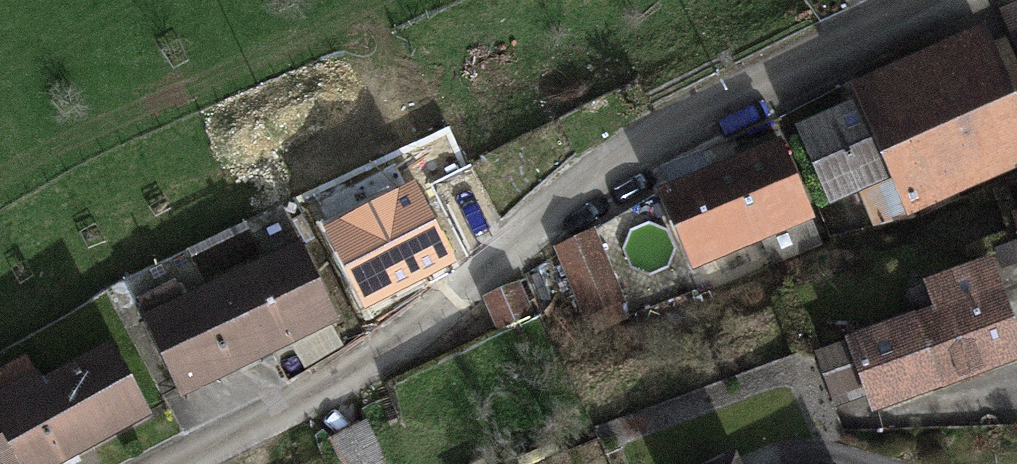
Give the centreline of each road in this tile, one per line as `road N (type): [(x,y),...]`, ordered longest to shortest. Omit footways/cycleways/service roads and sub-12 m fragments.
road 1 (residential): [(927,0),(650,140),(382,352),(175,463)]

